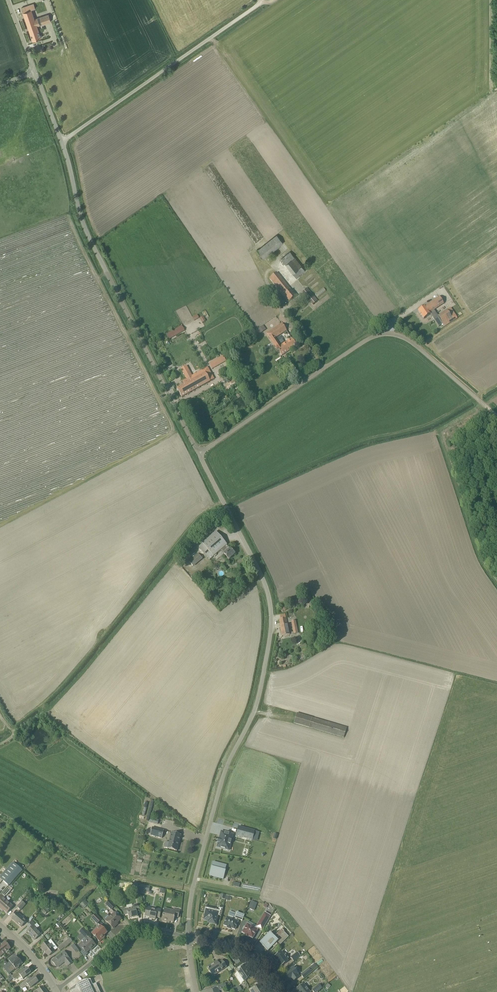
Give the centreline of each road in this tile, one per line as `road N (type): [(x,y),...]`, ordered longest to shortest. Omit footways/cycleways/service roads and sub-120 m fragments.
road 1 (unclassified): [(188,937),(192,890),(227,765),(258,697),(272,621),(262,576),(199,454)]
road 2 (unclassified): [(496,418),(411,341),(382,334),(199,454)]
road 3 (unclassified): [(199,454),(87,233),(63,143)]
road 4 (track): [(222,501),(188,531),(67,681),(0,734)]
road 5 (unclassified): [(63,143),(261,4)]
road 6 (residential): [(56,990),(129,928),(188,937)]

